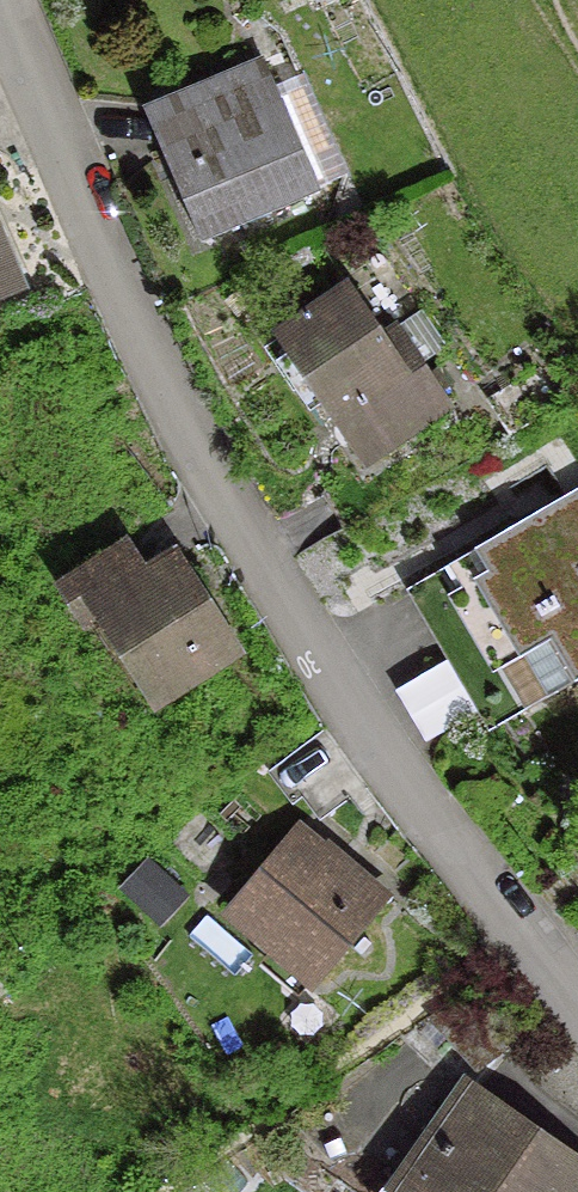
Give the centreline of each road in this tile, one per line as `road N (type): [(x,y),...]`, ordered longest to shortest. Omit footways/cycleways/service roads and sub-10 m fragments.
road 1 (residential): [(0,22),(139,374),(211,515),(391,814),(577,1059)]

